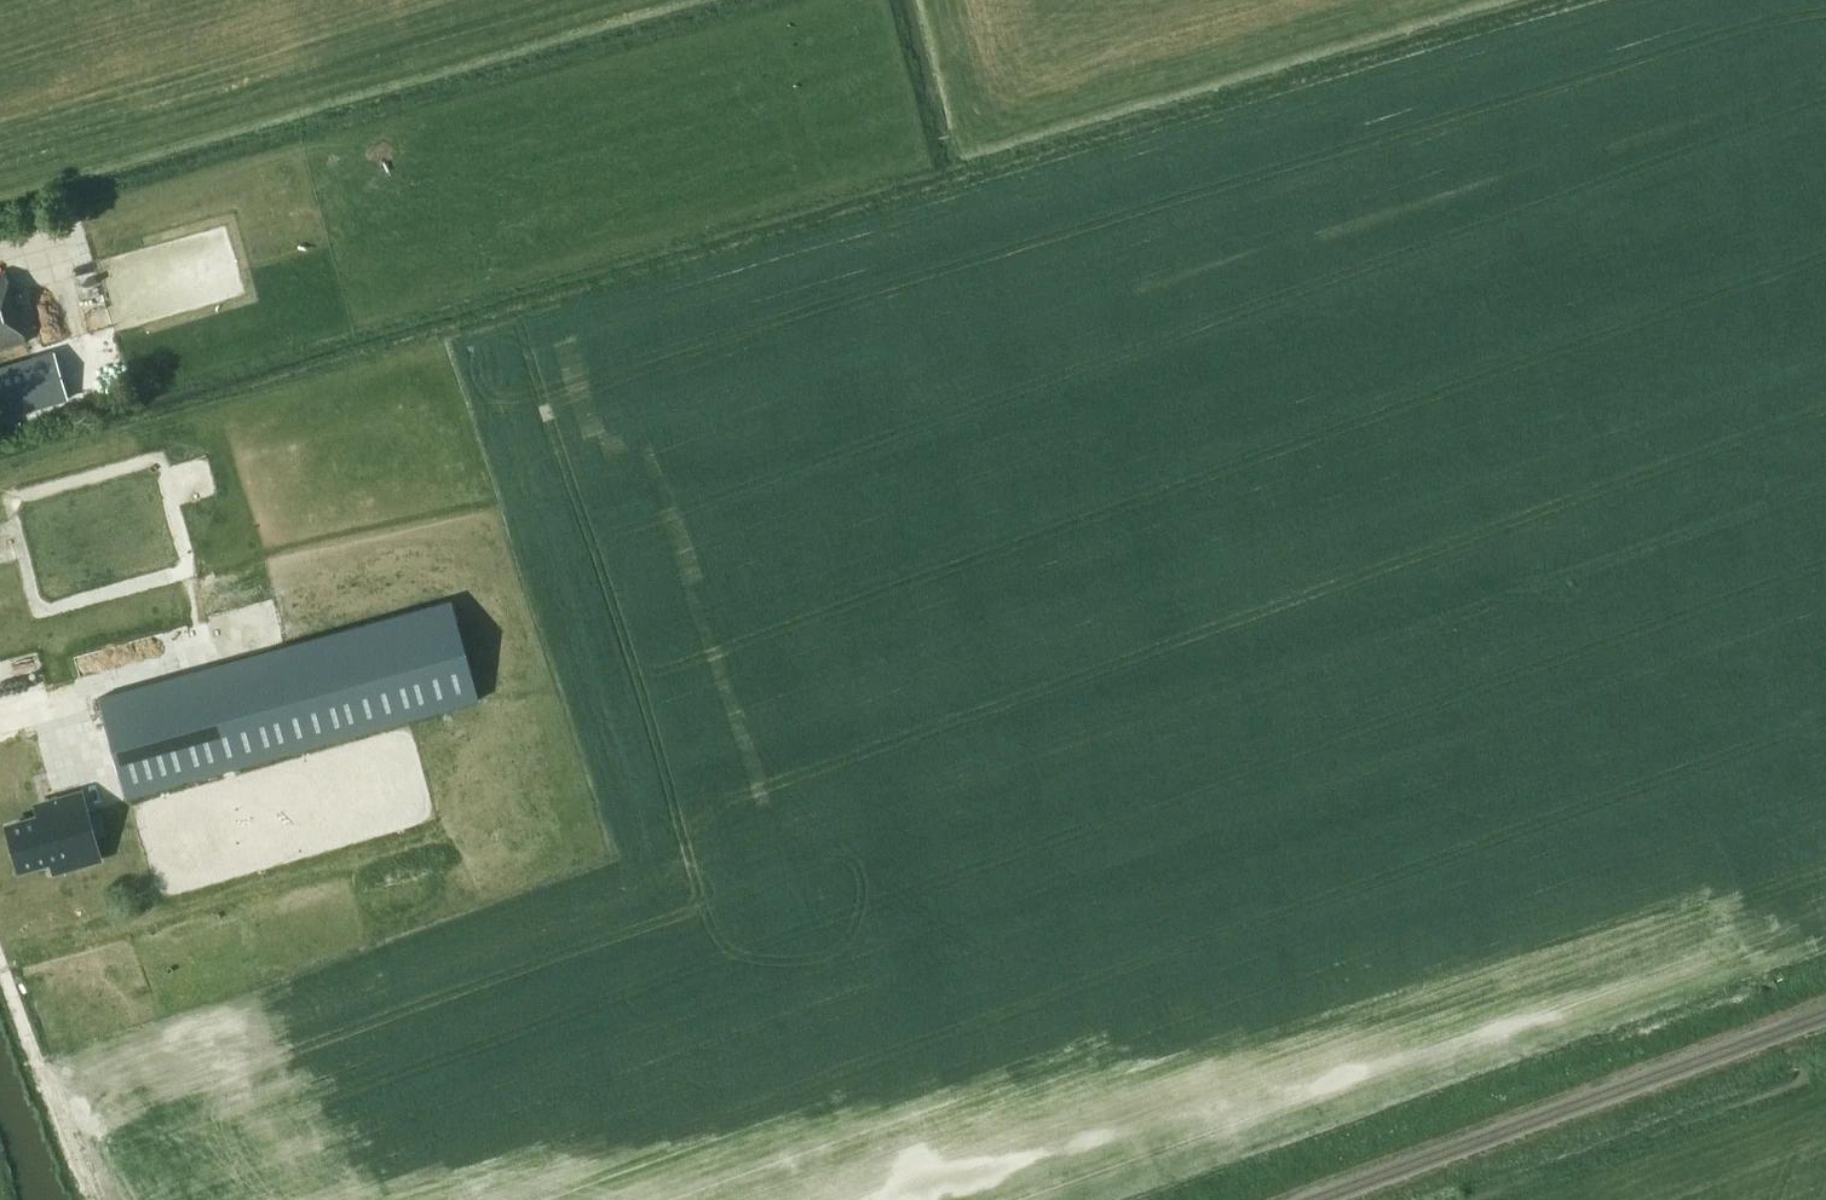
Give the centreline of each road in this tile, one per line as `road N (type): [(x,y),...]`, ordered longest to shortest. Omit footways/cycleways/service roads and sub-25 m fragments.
road 1 (track): [(36,1061),(89,1199)]

